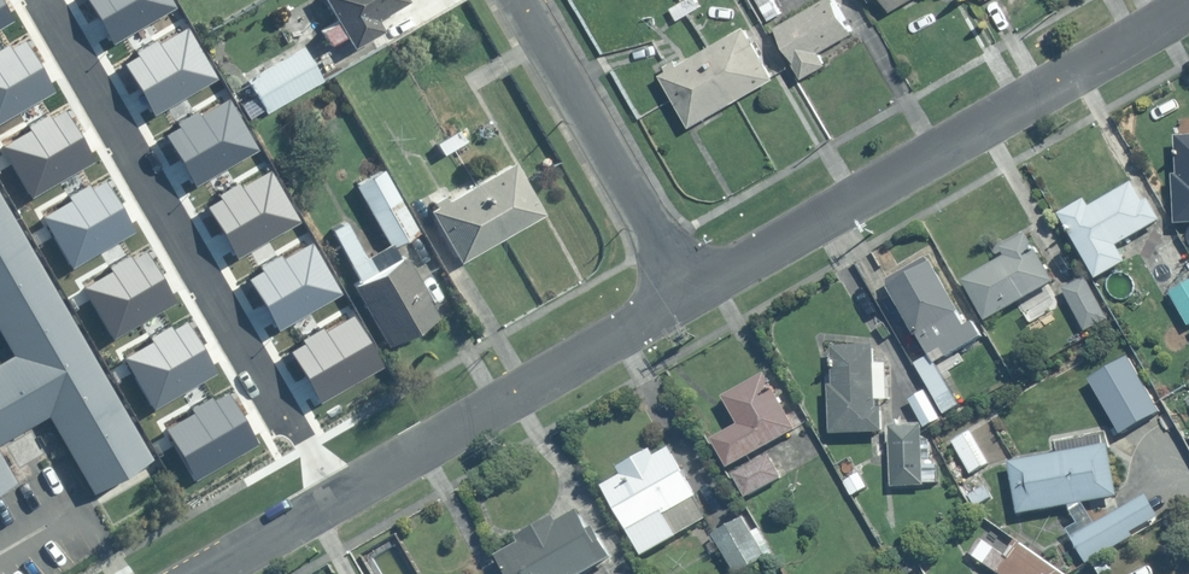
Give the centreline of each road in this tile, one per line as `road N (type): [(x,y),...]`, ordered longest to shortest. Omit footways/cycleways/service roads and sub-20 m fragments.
road 1 (residential): [(692,289),(1188,4)]
road 2 (residential): [(201,573),(692,289)]
road 3 (residential): [(526,0),(692,289)]

